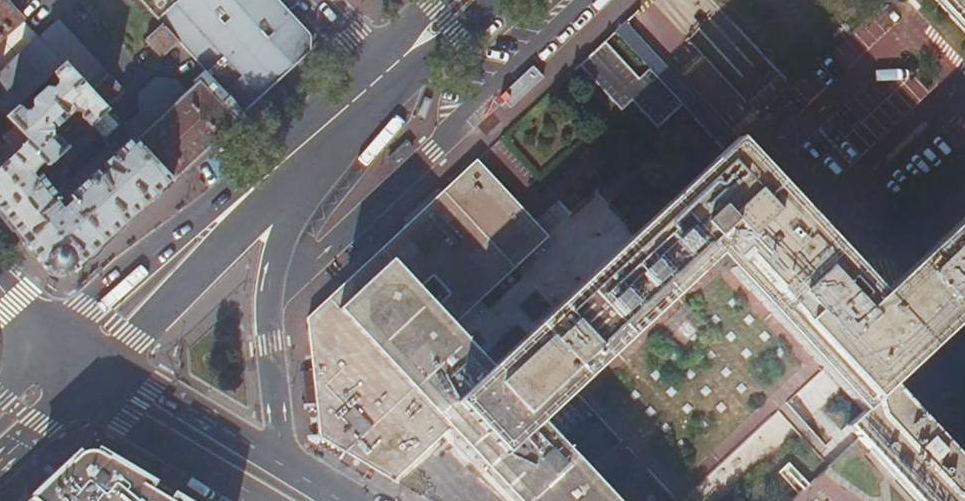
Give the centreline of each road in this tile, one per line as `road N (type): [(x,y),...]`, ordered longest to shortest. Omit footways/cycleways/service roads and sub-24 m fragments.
road 1 (secondary): [(285,468),(269,307),(289,159)]
road 2 (secondary): [(85,387),(125,422),(265,500)]
road 3 (secondary): [(285,468),(108,363)]
road 4 (secondary): [(223,218),(179,234),(72,333)]
road 5 (secondary): [(108,363),(207,259),(223,218)]
road 6 (secondary): [(289,159),(379,75)]

